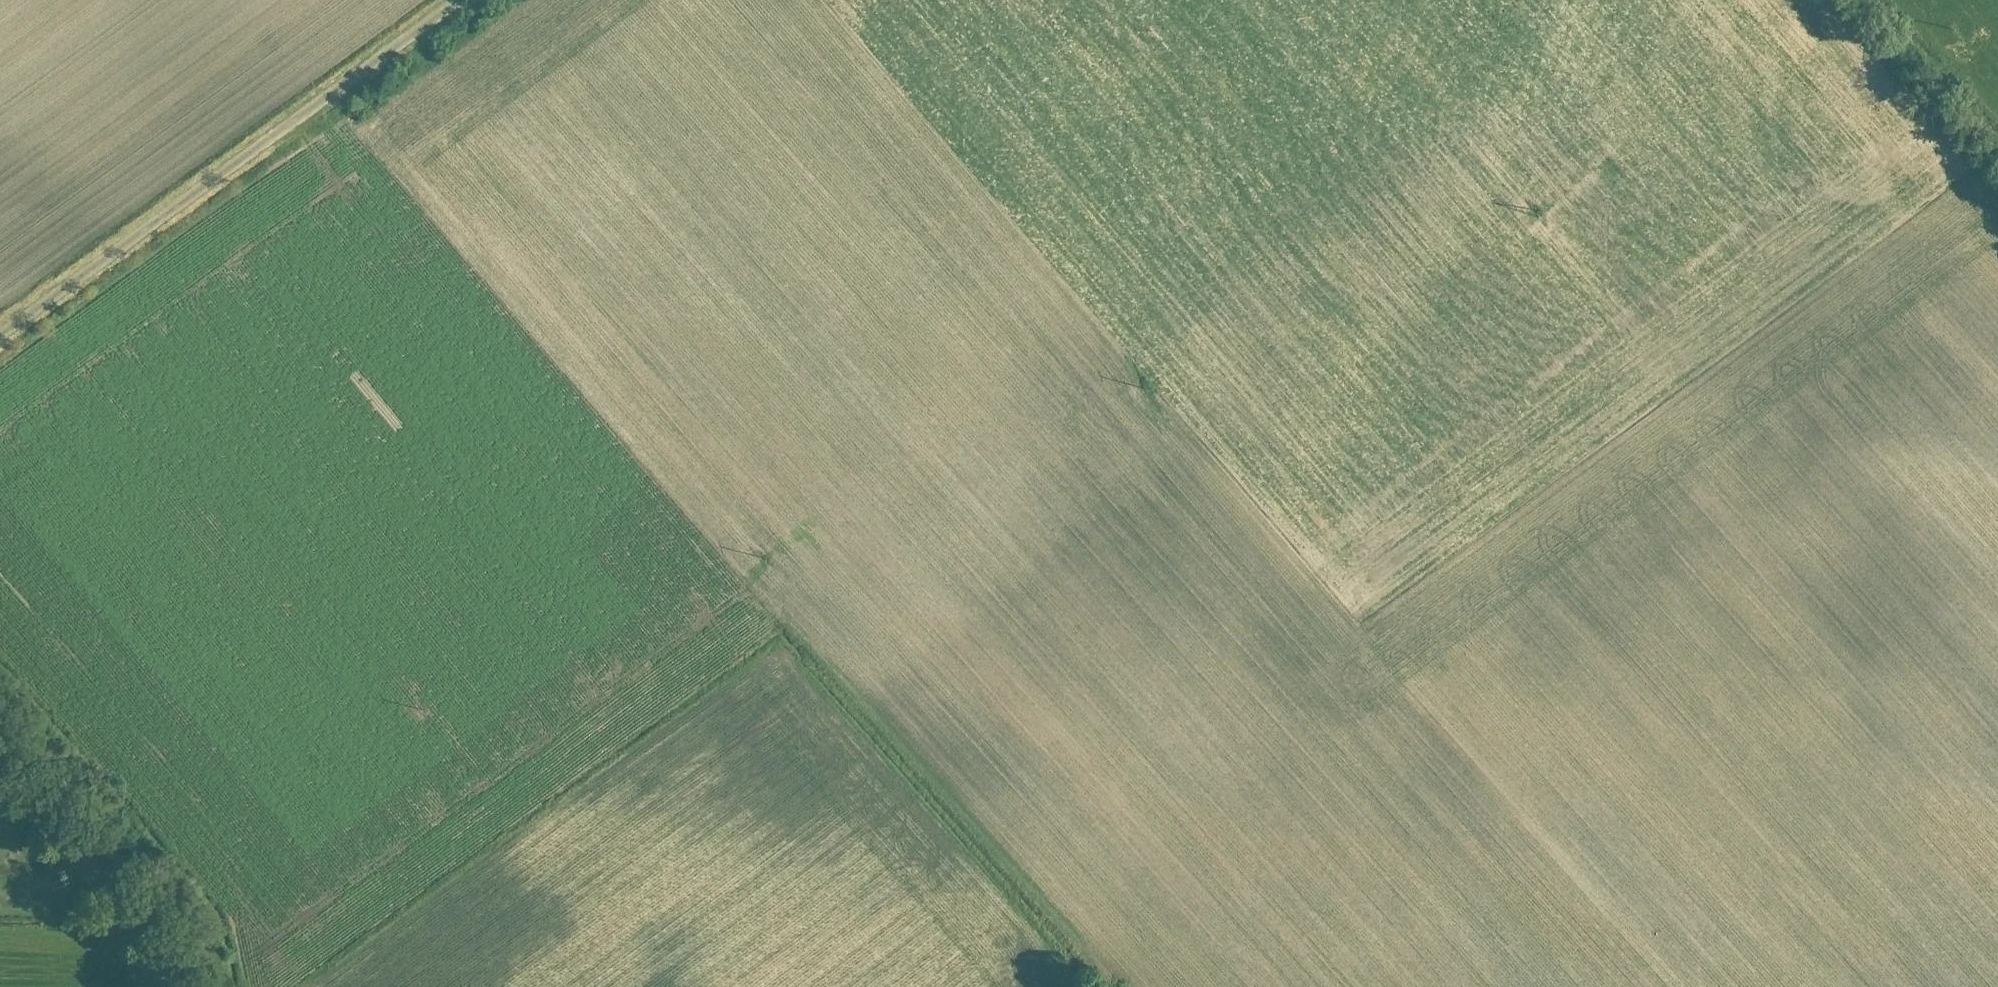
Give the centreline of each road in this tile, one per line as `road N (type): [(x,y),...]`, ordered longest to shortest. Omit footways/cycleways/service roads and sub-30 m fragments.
road 1 (unclassified): [(0,339),(463,0)]
road 2 (unclassified): [(183,986),(134,899),(0,743)]

